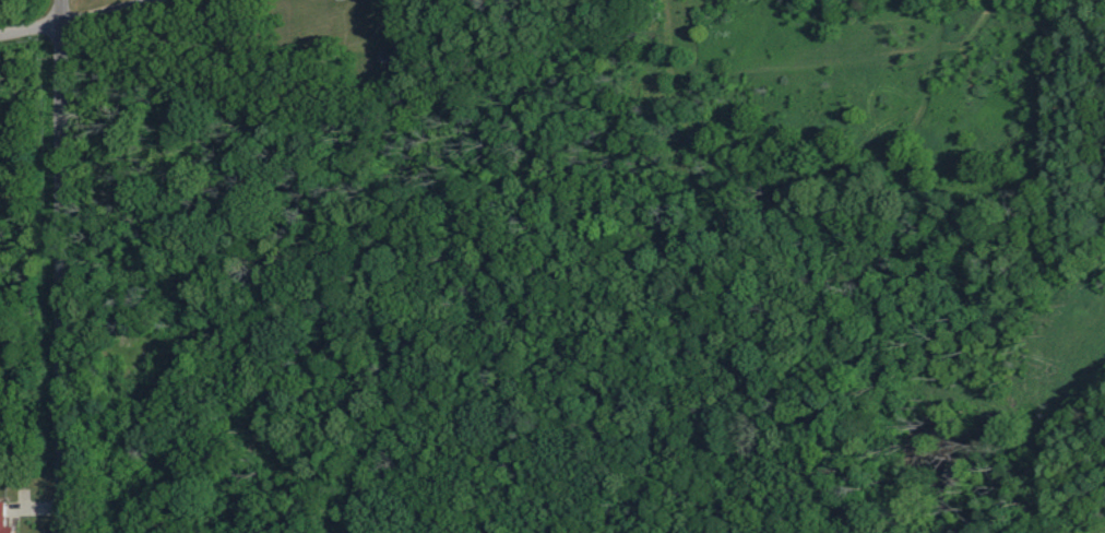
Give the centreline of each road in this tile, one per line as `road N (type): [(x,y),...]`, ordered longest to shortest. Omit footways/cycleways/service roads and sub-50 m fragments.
road 1 (residential): [(60,532),(68,0)]

